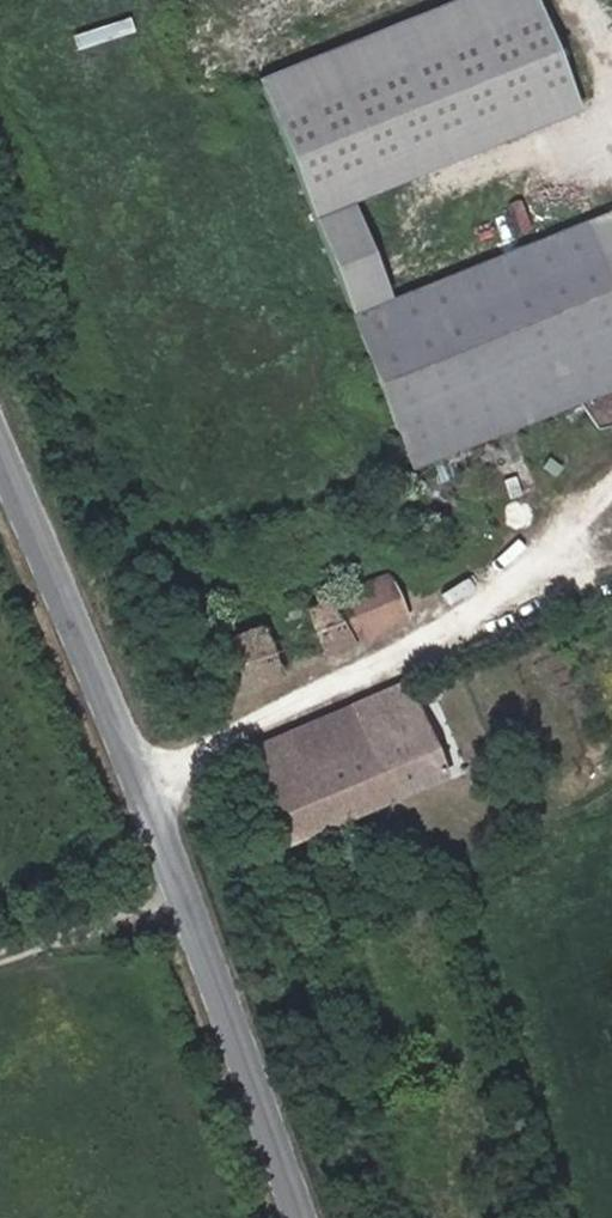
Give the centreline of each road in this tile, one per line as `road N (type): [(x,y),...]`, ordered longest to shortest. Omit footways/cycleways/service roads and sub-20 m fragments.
road 1 (tertiary): [(296,1217),(143,782),(0,431)]
road 2 (track): [(143,782),(423,646),(559,537)]

